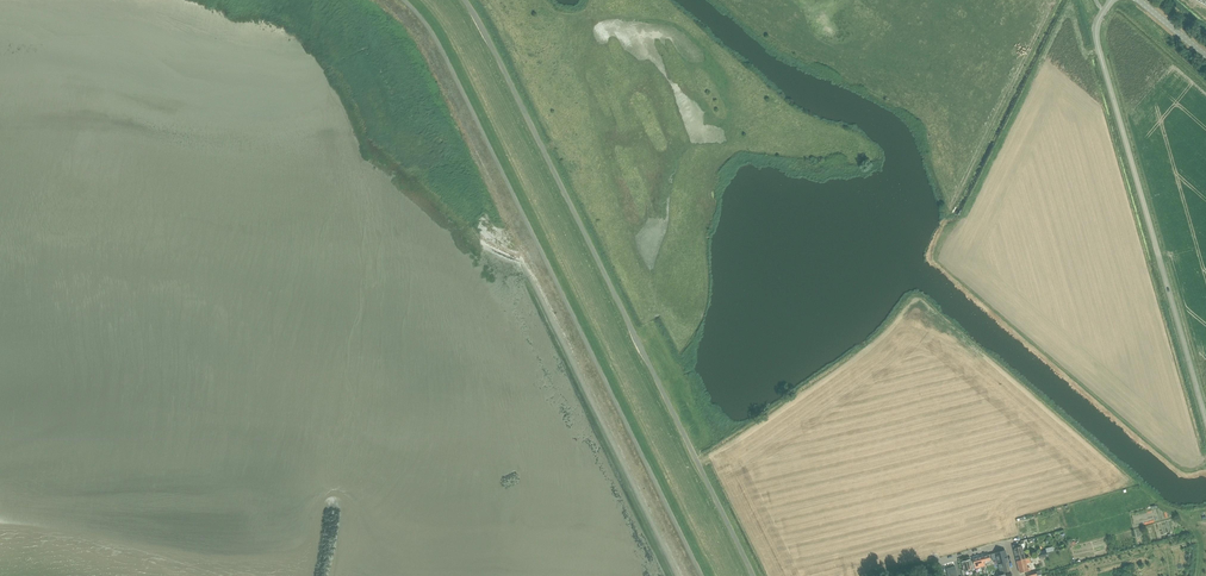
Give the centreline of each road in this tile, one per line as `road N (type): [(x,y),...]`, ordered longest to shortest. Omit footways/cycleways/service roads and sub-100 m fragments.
road 1 (unclassified): [(753,575),(464,0)]
road 2 (tertiary): [(1205,419),(1096,37),(1113,0)]

